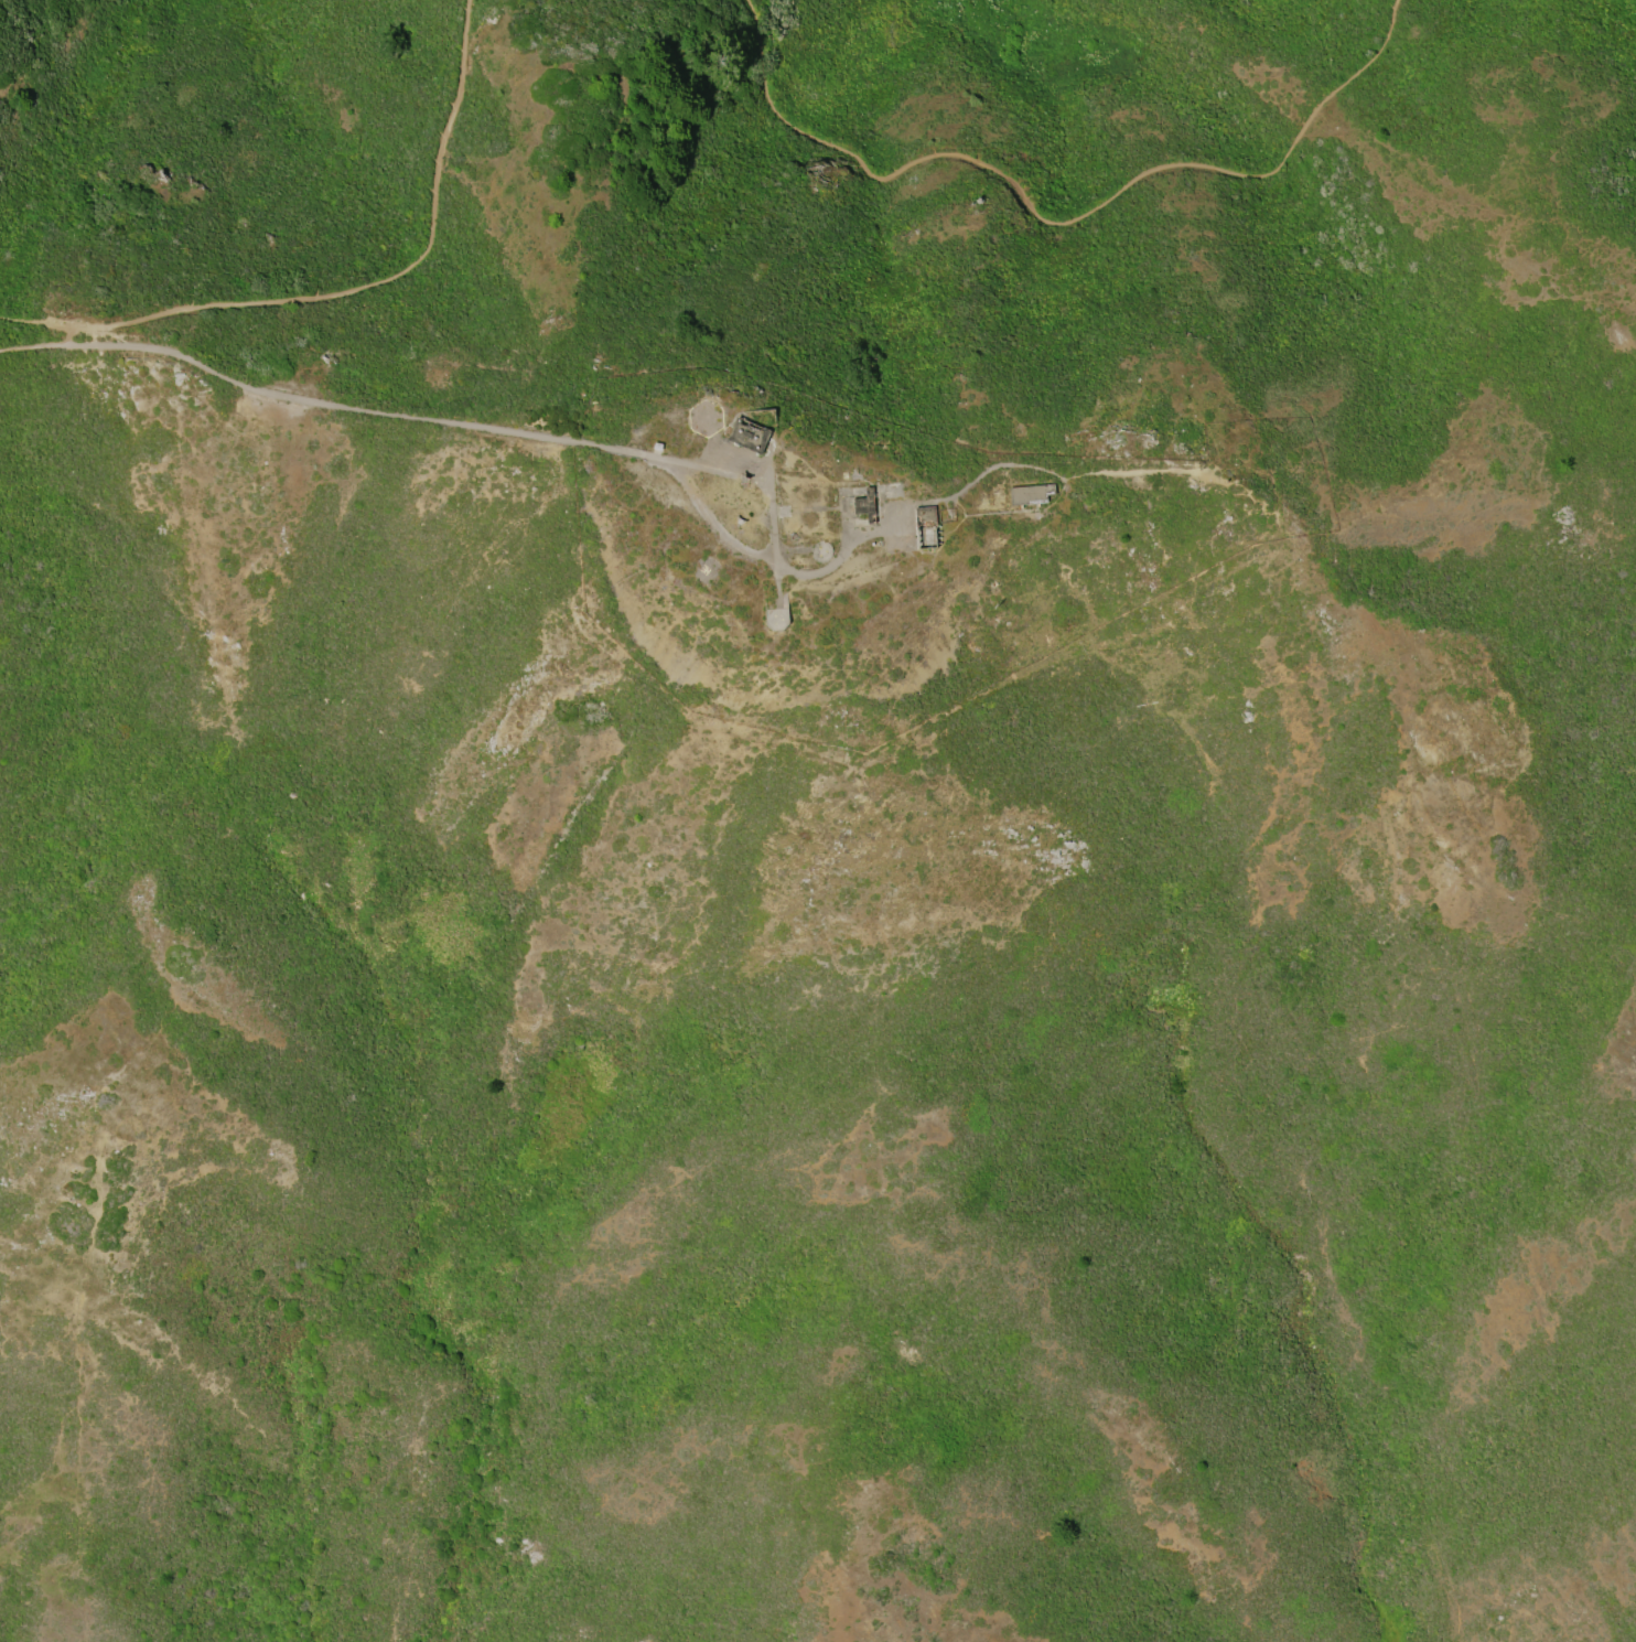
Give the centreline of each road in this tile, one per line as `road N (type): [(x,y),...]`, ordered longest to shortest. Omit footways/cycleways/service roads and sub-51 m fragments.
road 1 (track): [(62,343),(174,353),(239,386),(340,412),(643,458)]
road 2 (track): [(677,465),(722,536),(805,576),(831,569),(915,507),(952,501)]
road 3 (track): [(779,623),(768,458)]

